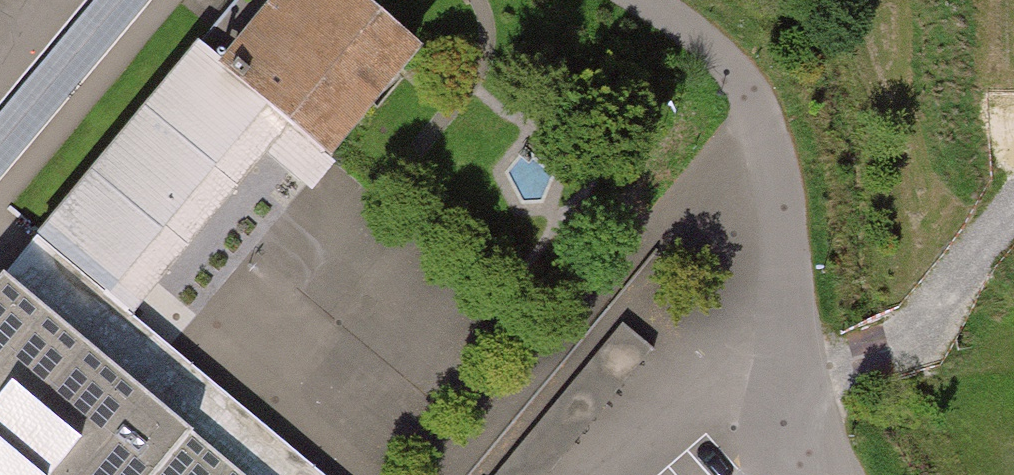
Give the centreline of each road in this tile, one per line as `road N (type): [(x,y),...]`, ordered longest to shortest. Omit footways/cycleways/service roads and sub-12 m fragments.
road 1 (residential): [(828,474),(767,146),(726,64)]
road 2 (track): [(814,392),(964,308)]

